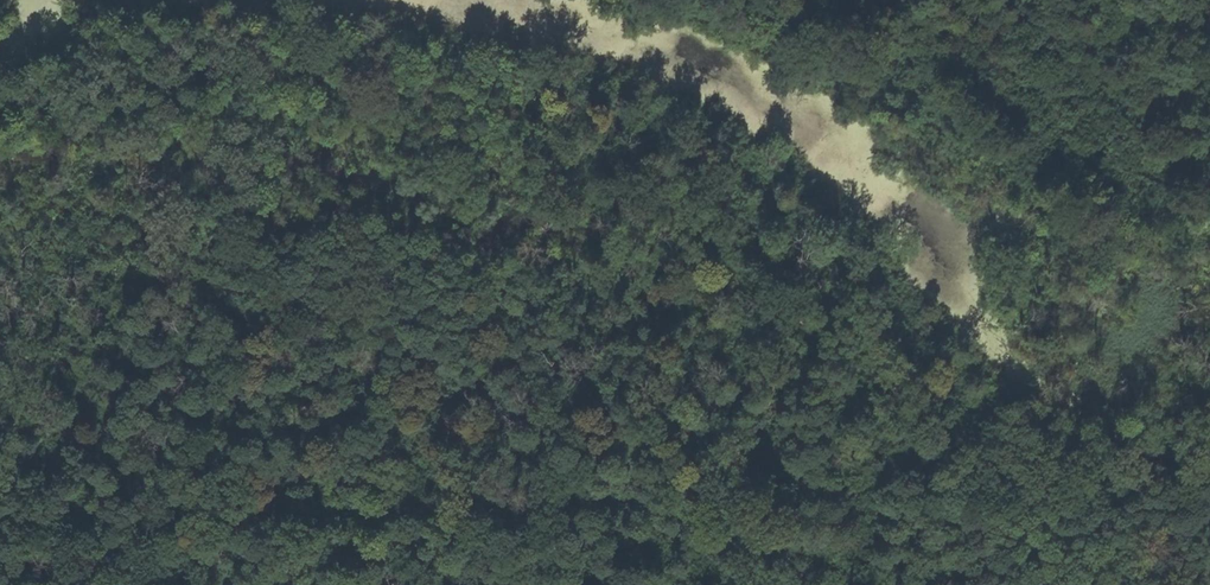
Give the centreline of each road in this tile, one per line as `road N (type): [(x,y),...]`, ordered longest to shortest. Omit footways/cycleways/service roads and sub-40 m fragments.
road 1 (track): [(0,527),(795,482),(945,488),(1209,472)]

